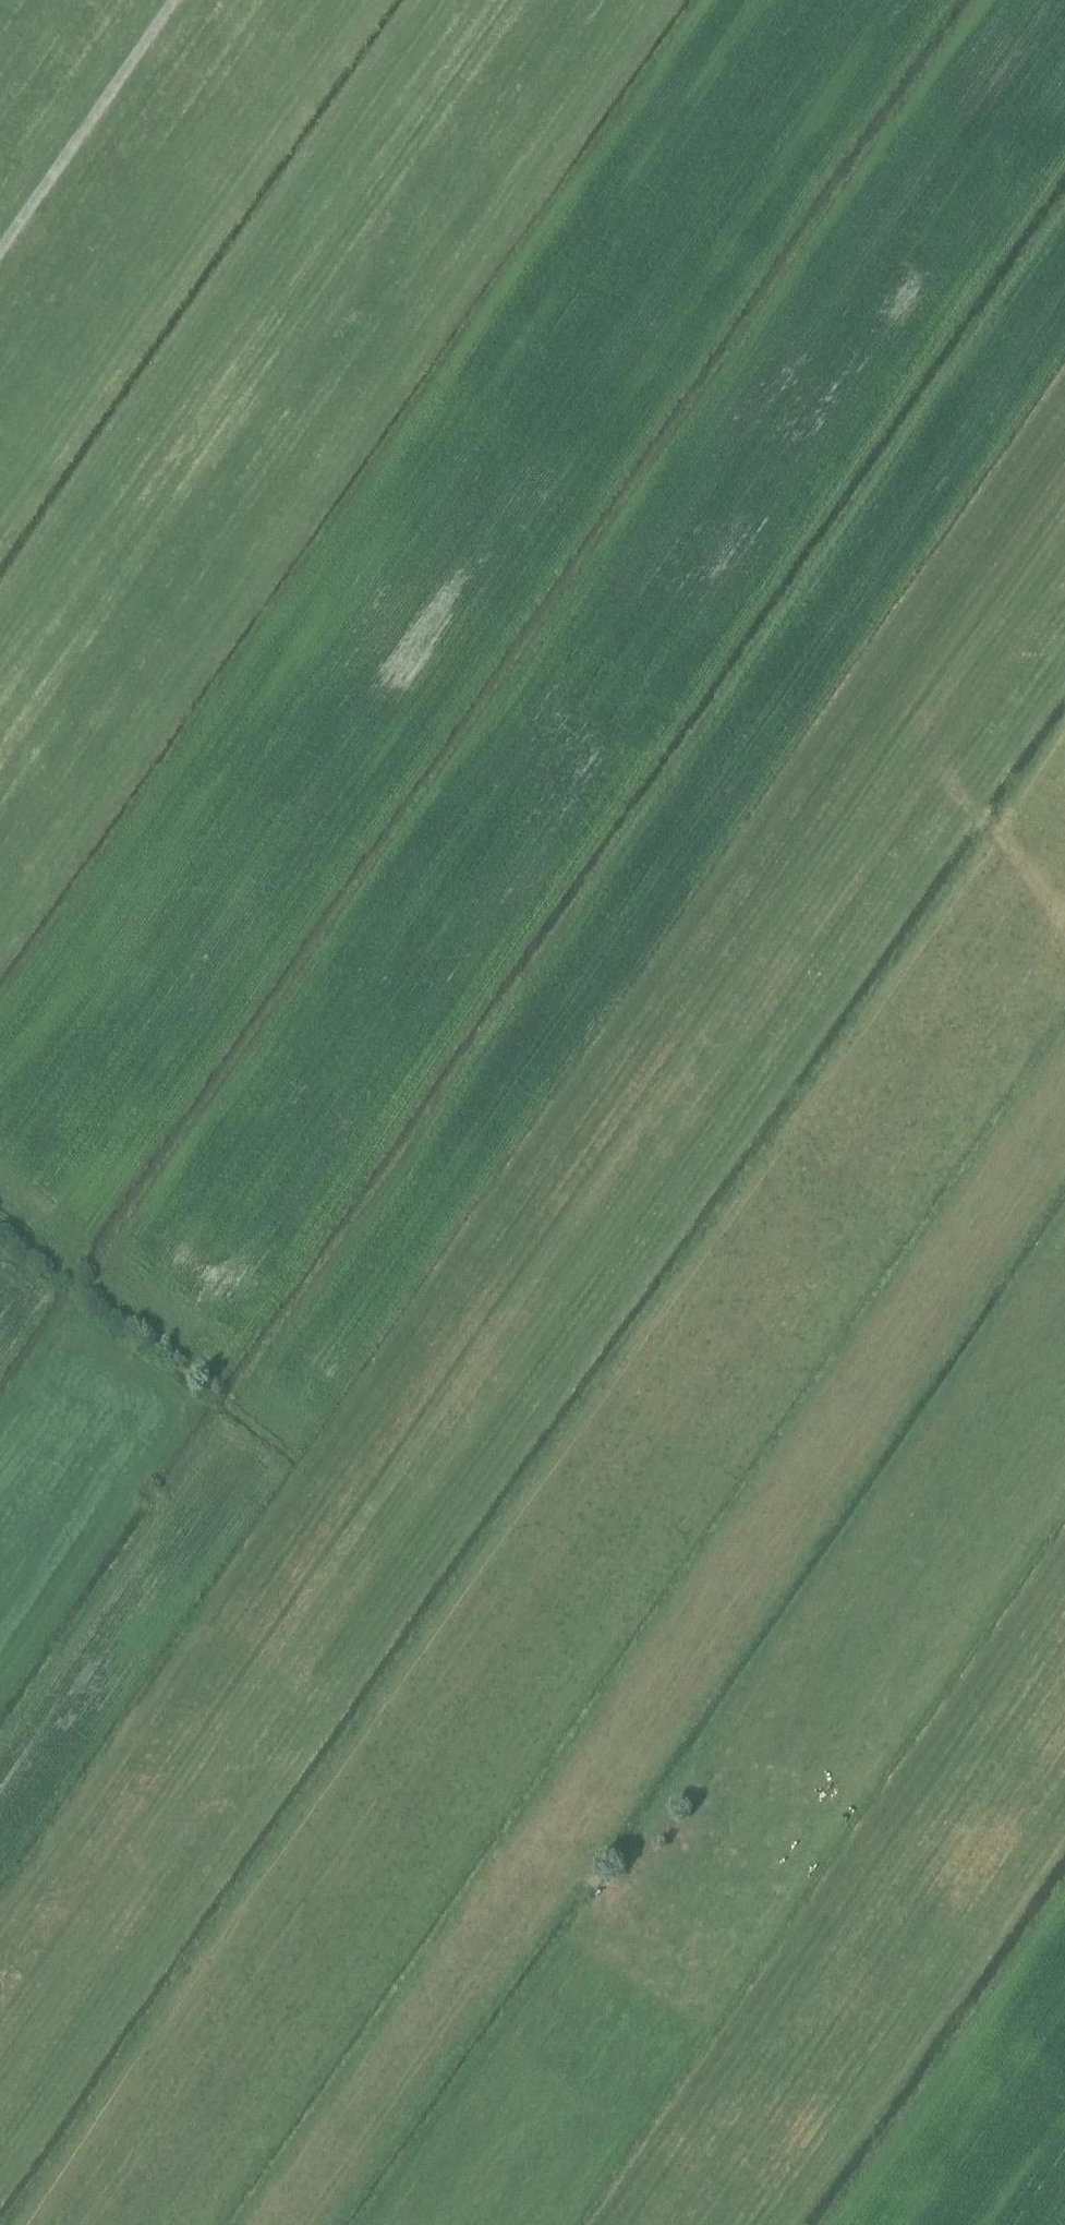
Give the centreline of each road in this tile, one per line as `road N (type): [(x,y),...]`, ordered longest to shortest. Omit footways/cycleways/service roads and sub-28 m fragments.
road 1 (track): [(175,0),(0,253)]

